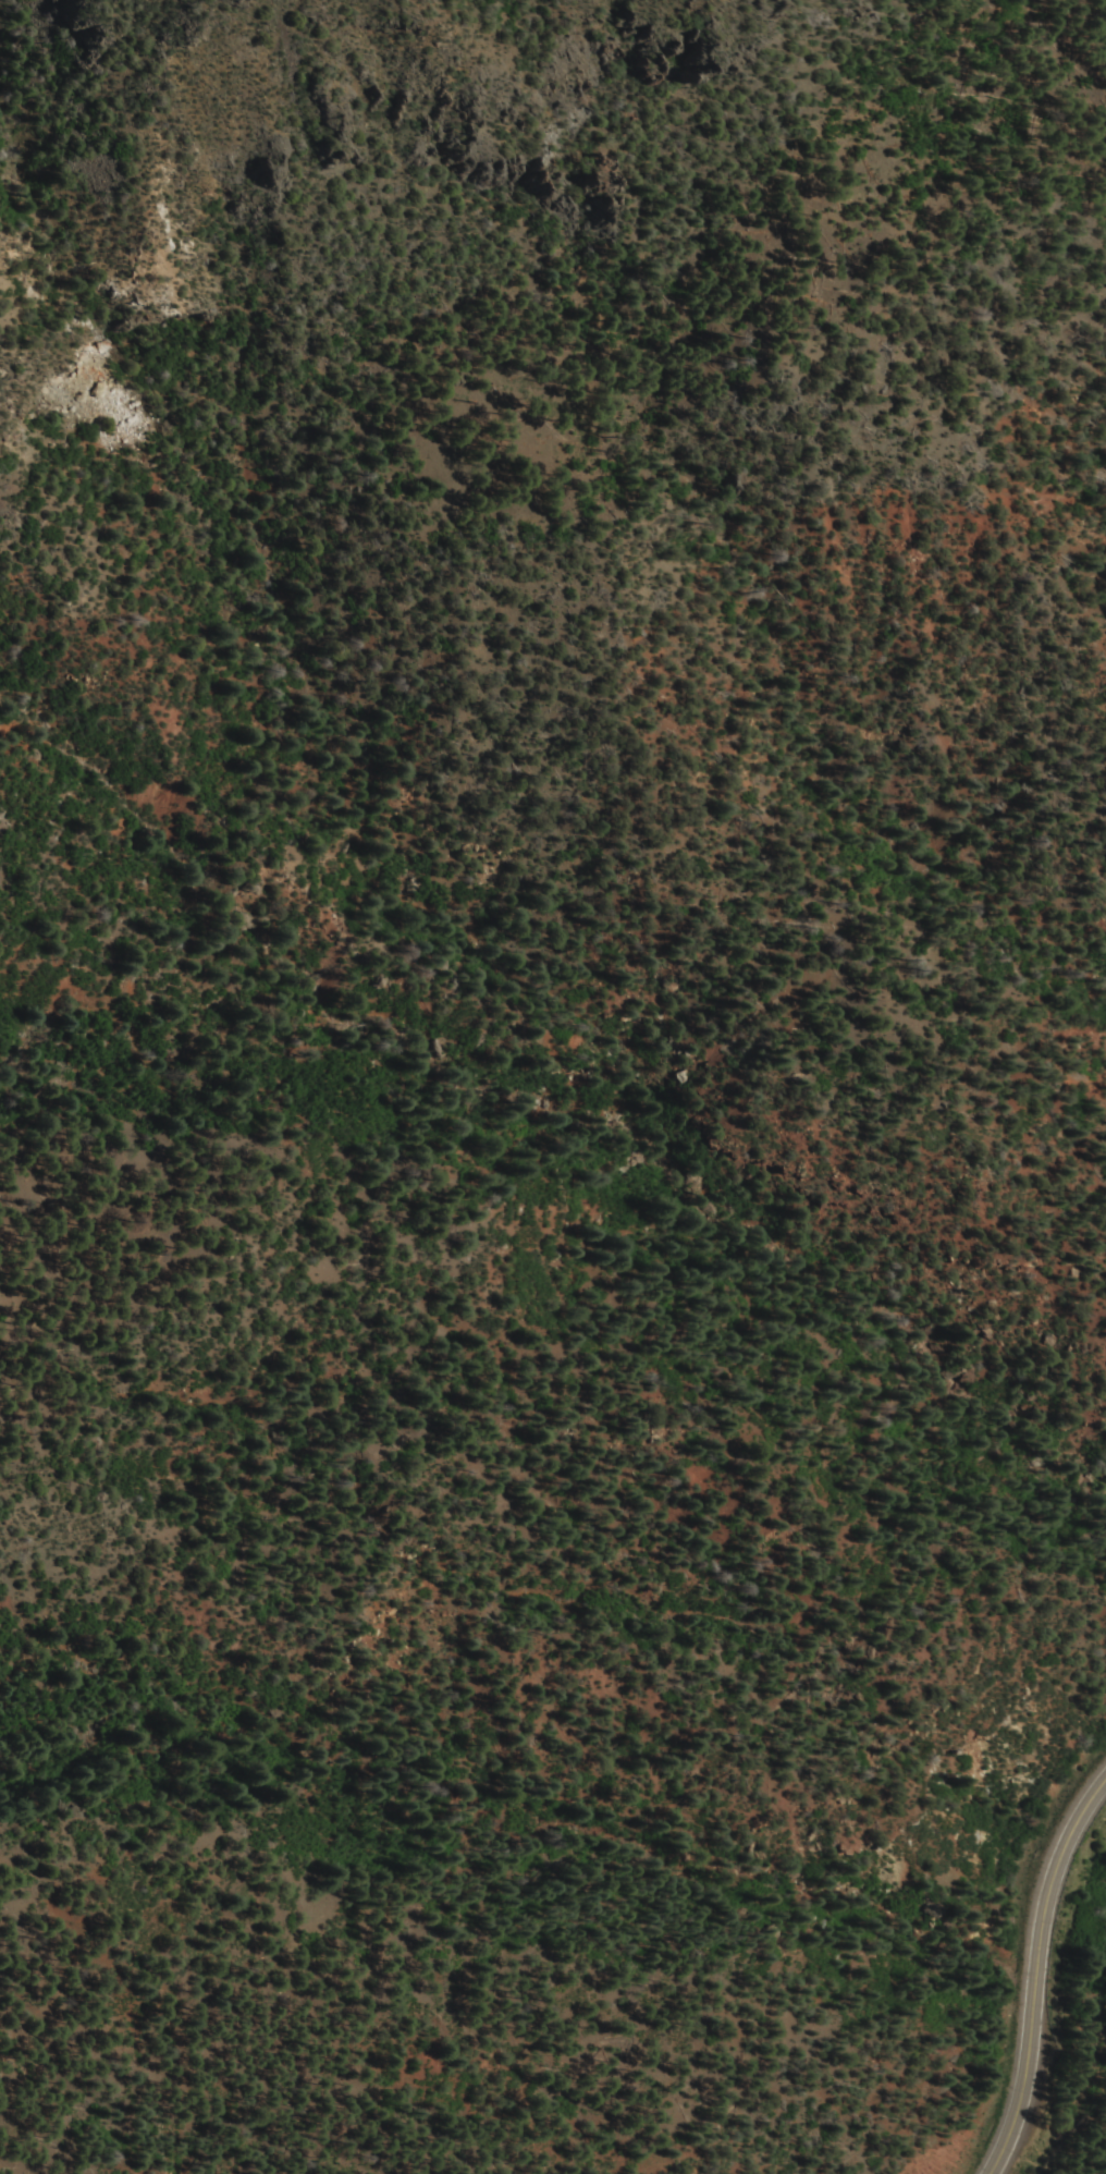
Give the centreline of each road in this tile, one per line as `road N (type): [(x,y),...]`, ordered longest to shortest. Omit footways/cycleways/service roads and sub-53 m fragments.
road 1 (primary): [(986,2173),(1028,2073),(1045,1878),(1065,1828),(1105,1774)]

